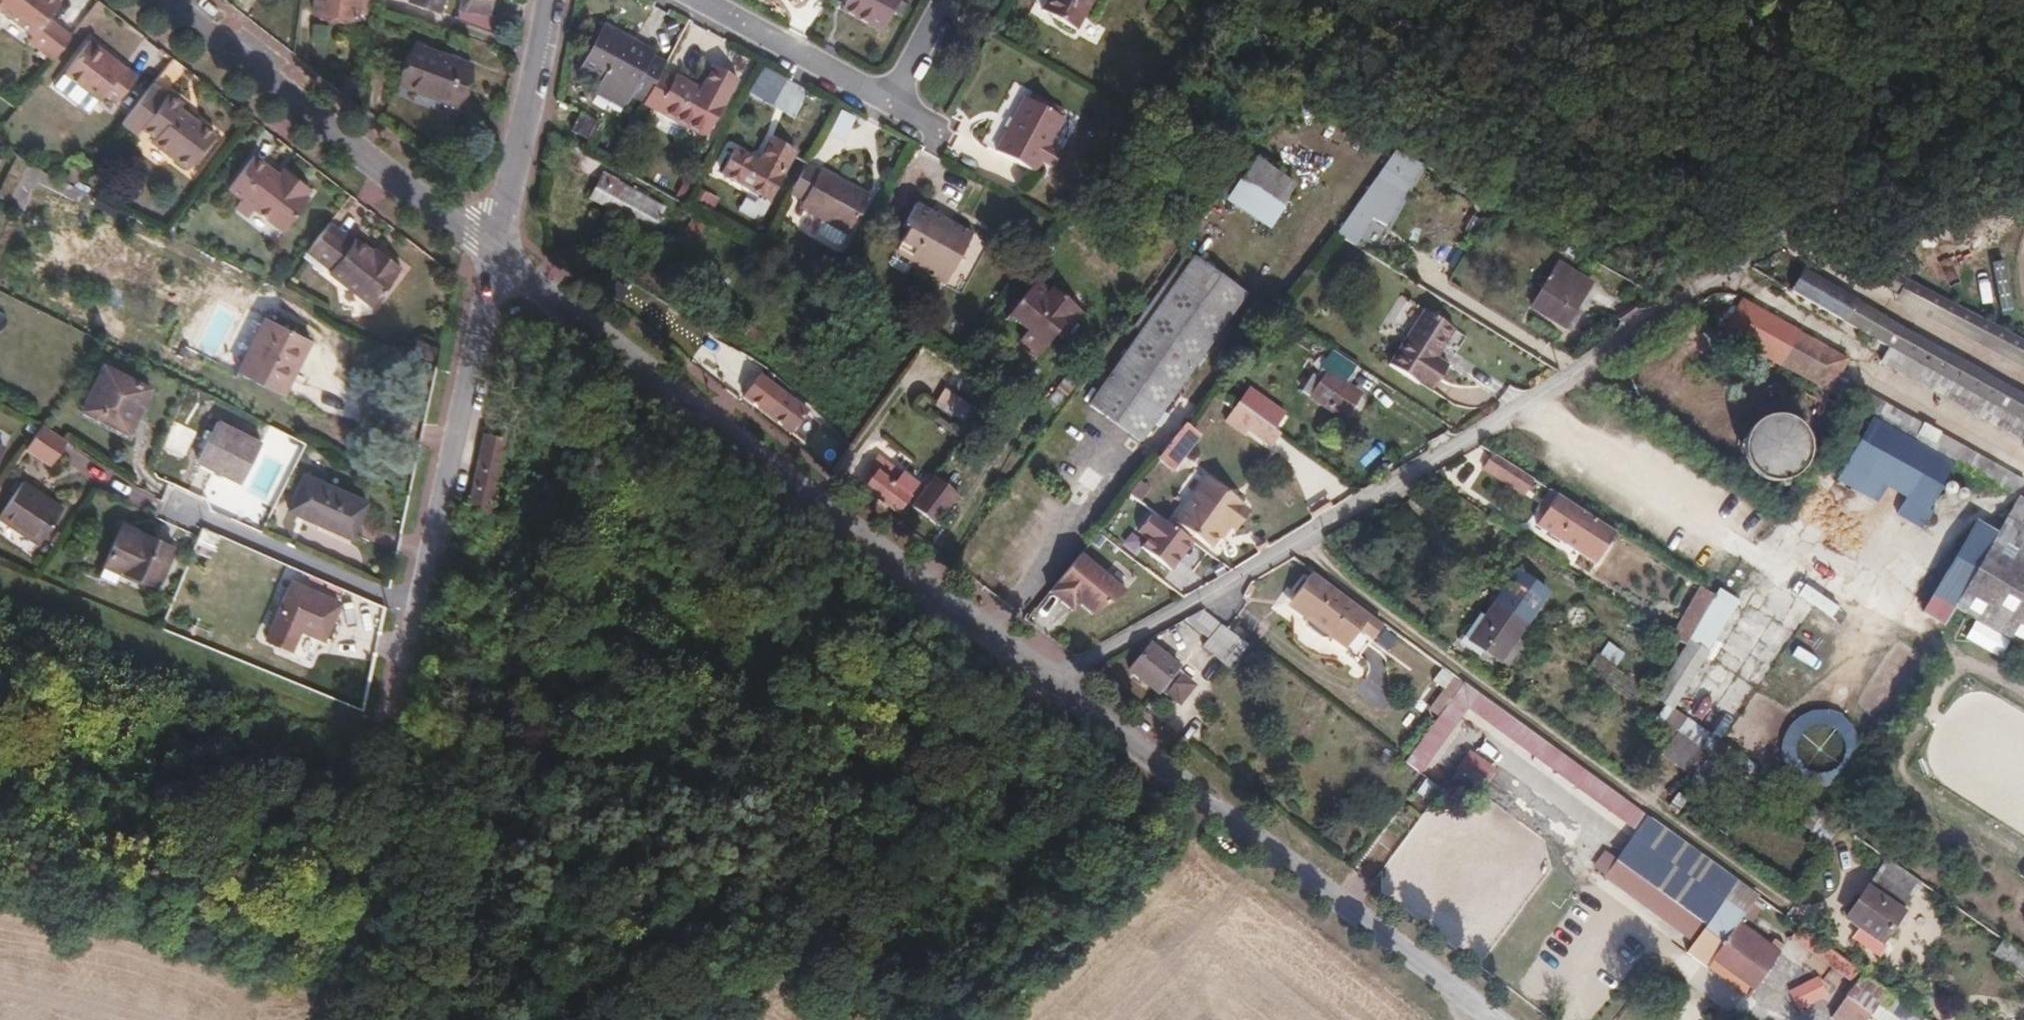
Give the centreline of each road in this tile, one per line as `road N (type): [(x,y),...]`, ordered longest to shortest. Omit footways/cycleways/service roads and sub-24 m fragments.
road 1 (unclassified): [(1051,679),(1385,488),(2023,96)]
road 2 (unclassified): [(488,247),(1036,667)]
road 3 (unclassified): [(1490,1019),(1051,679)]
road 4 (track): [(749,1019),(1036,667)]
road 5 (residential): [(405,657),(488,247)]
road 6 (unclassified): [(164,0),(488,247)]
road 7 (track): [(329,1019),(405,657)]
road 8 (residential): [(488,247),(548,0)]

